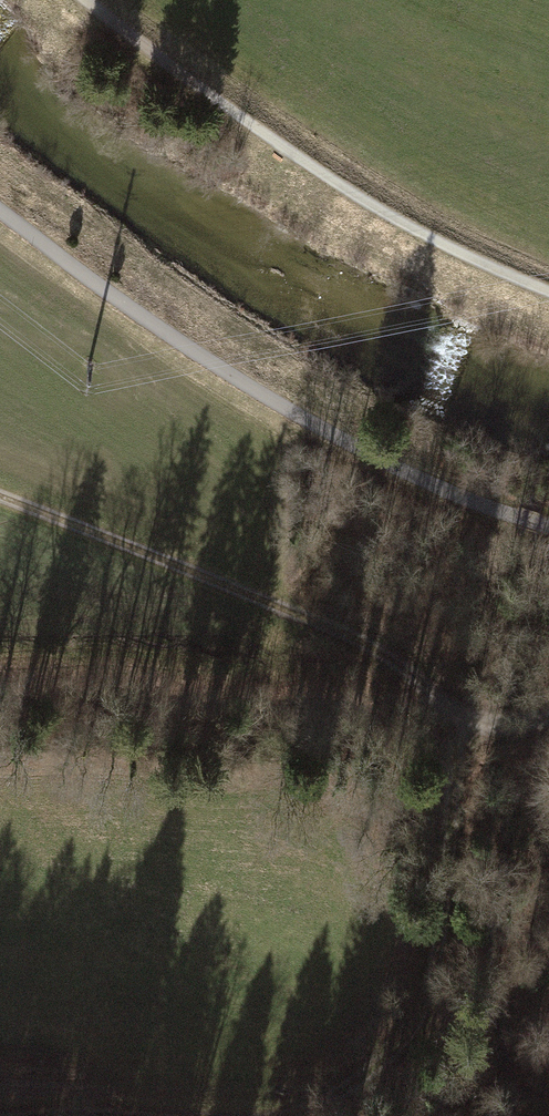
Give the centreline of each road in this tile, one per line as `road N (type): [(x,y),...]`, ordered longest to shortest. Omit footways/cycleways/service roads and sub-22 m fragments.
road 1 (track): [(0,213),(291,415),(405,476),(548,531)]
road 2 (track): [(0,500),(388,659),(439,708),(504,732),(548,716)]
road 3 (track): [(439,708),(453,777),(434,976),(414,1021),(379,1061),(300,1115)]

